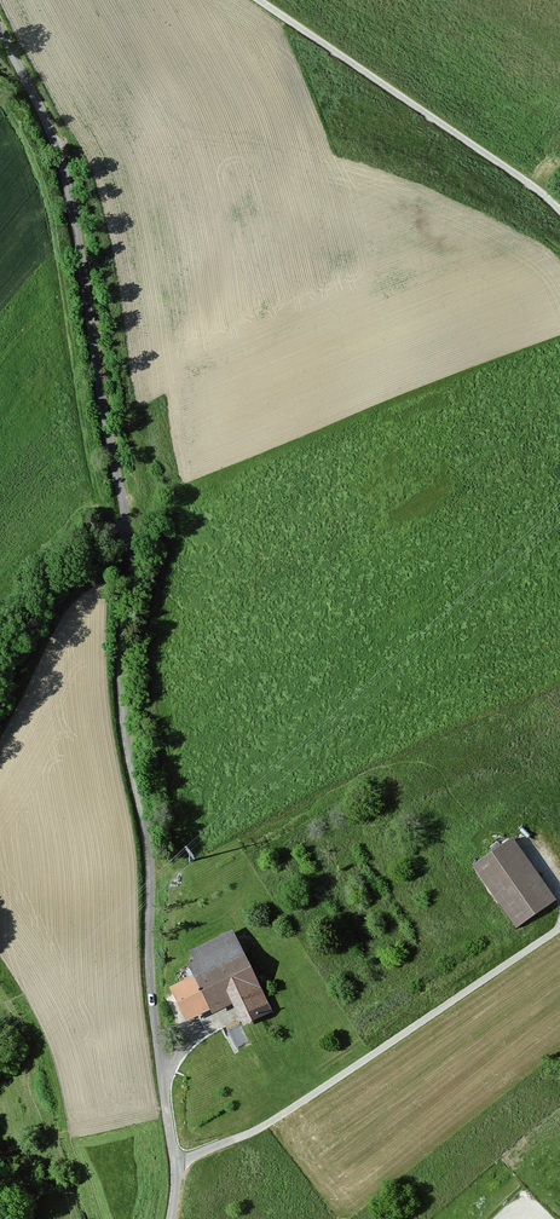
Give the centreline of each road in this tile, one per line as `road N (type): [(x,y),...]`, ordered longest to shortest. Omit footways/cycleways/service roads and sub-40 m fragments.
road 1 (unclassified): [(170,1218),(176,1160),(150,981),(149,843),(122,699),(126,516),(63,163),(0,31)]
road 2 (track): [(176,1160),(258,1132),(559,928)]
road 3 (track): [(559,214),(542,193),(257,0)]

